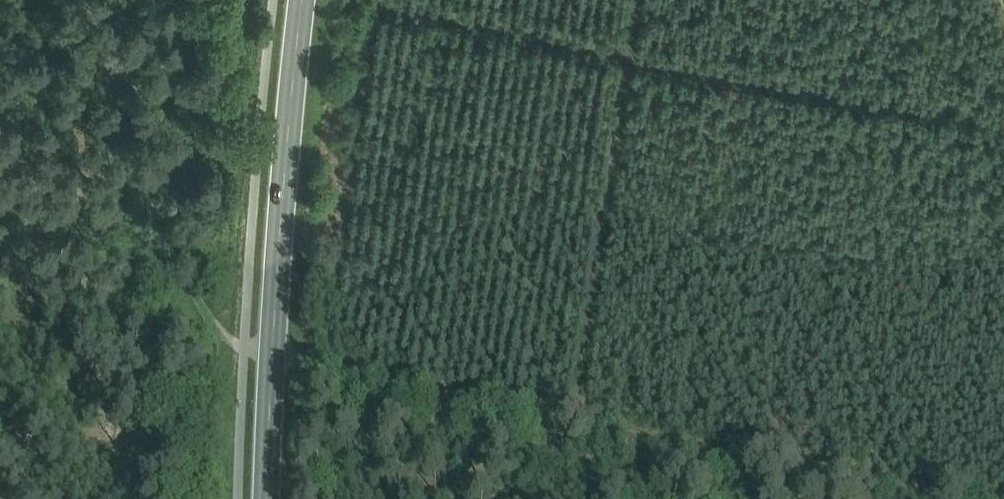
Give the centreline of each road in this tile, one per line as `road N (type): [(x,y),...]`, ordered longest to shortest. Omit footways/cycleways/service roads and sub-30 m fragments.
road 1 (track): [(808,498),(275,473)]
road 2 (secondary): [(274,498),(284,241),(307,0)]

